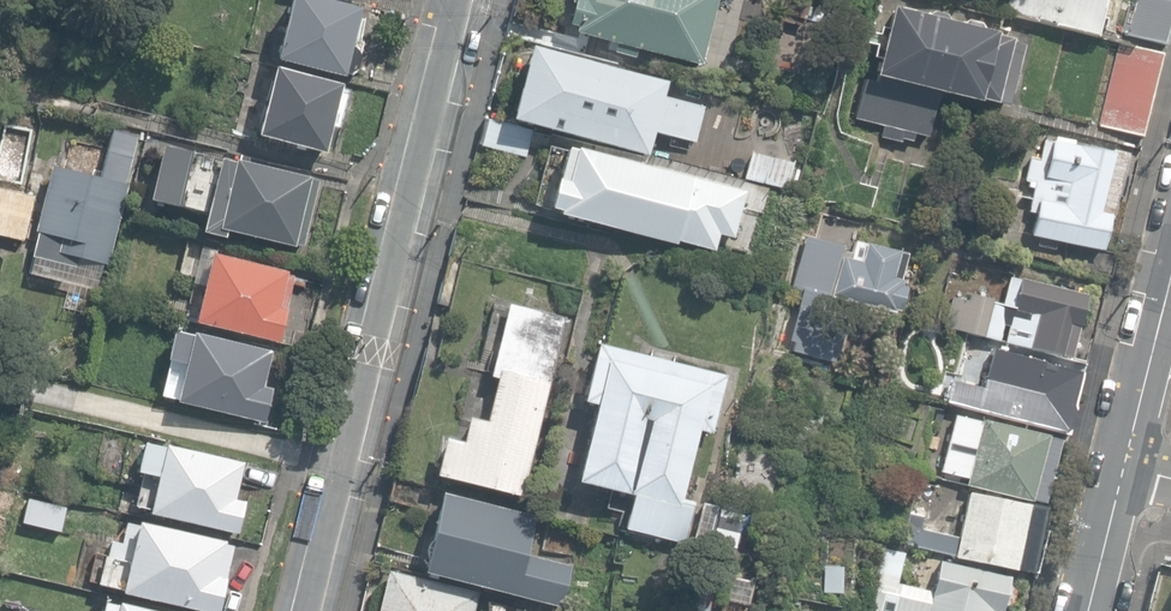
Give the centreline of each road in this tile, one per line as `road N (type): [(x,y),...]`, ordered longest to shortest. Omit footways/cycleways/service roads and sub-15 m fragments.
road 1 (unclassified): [(456,0),(306,610)]
road 2 (secondary): [(1170,281),(1124,473)]
road 3 (secondary): [(1124,473),(1090,610)]

